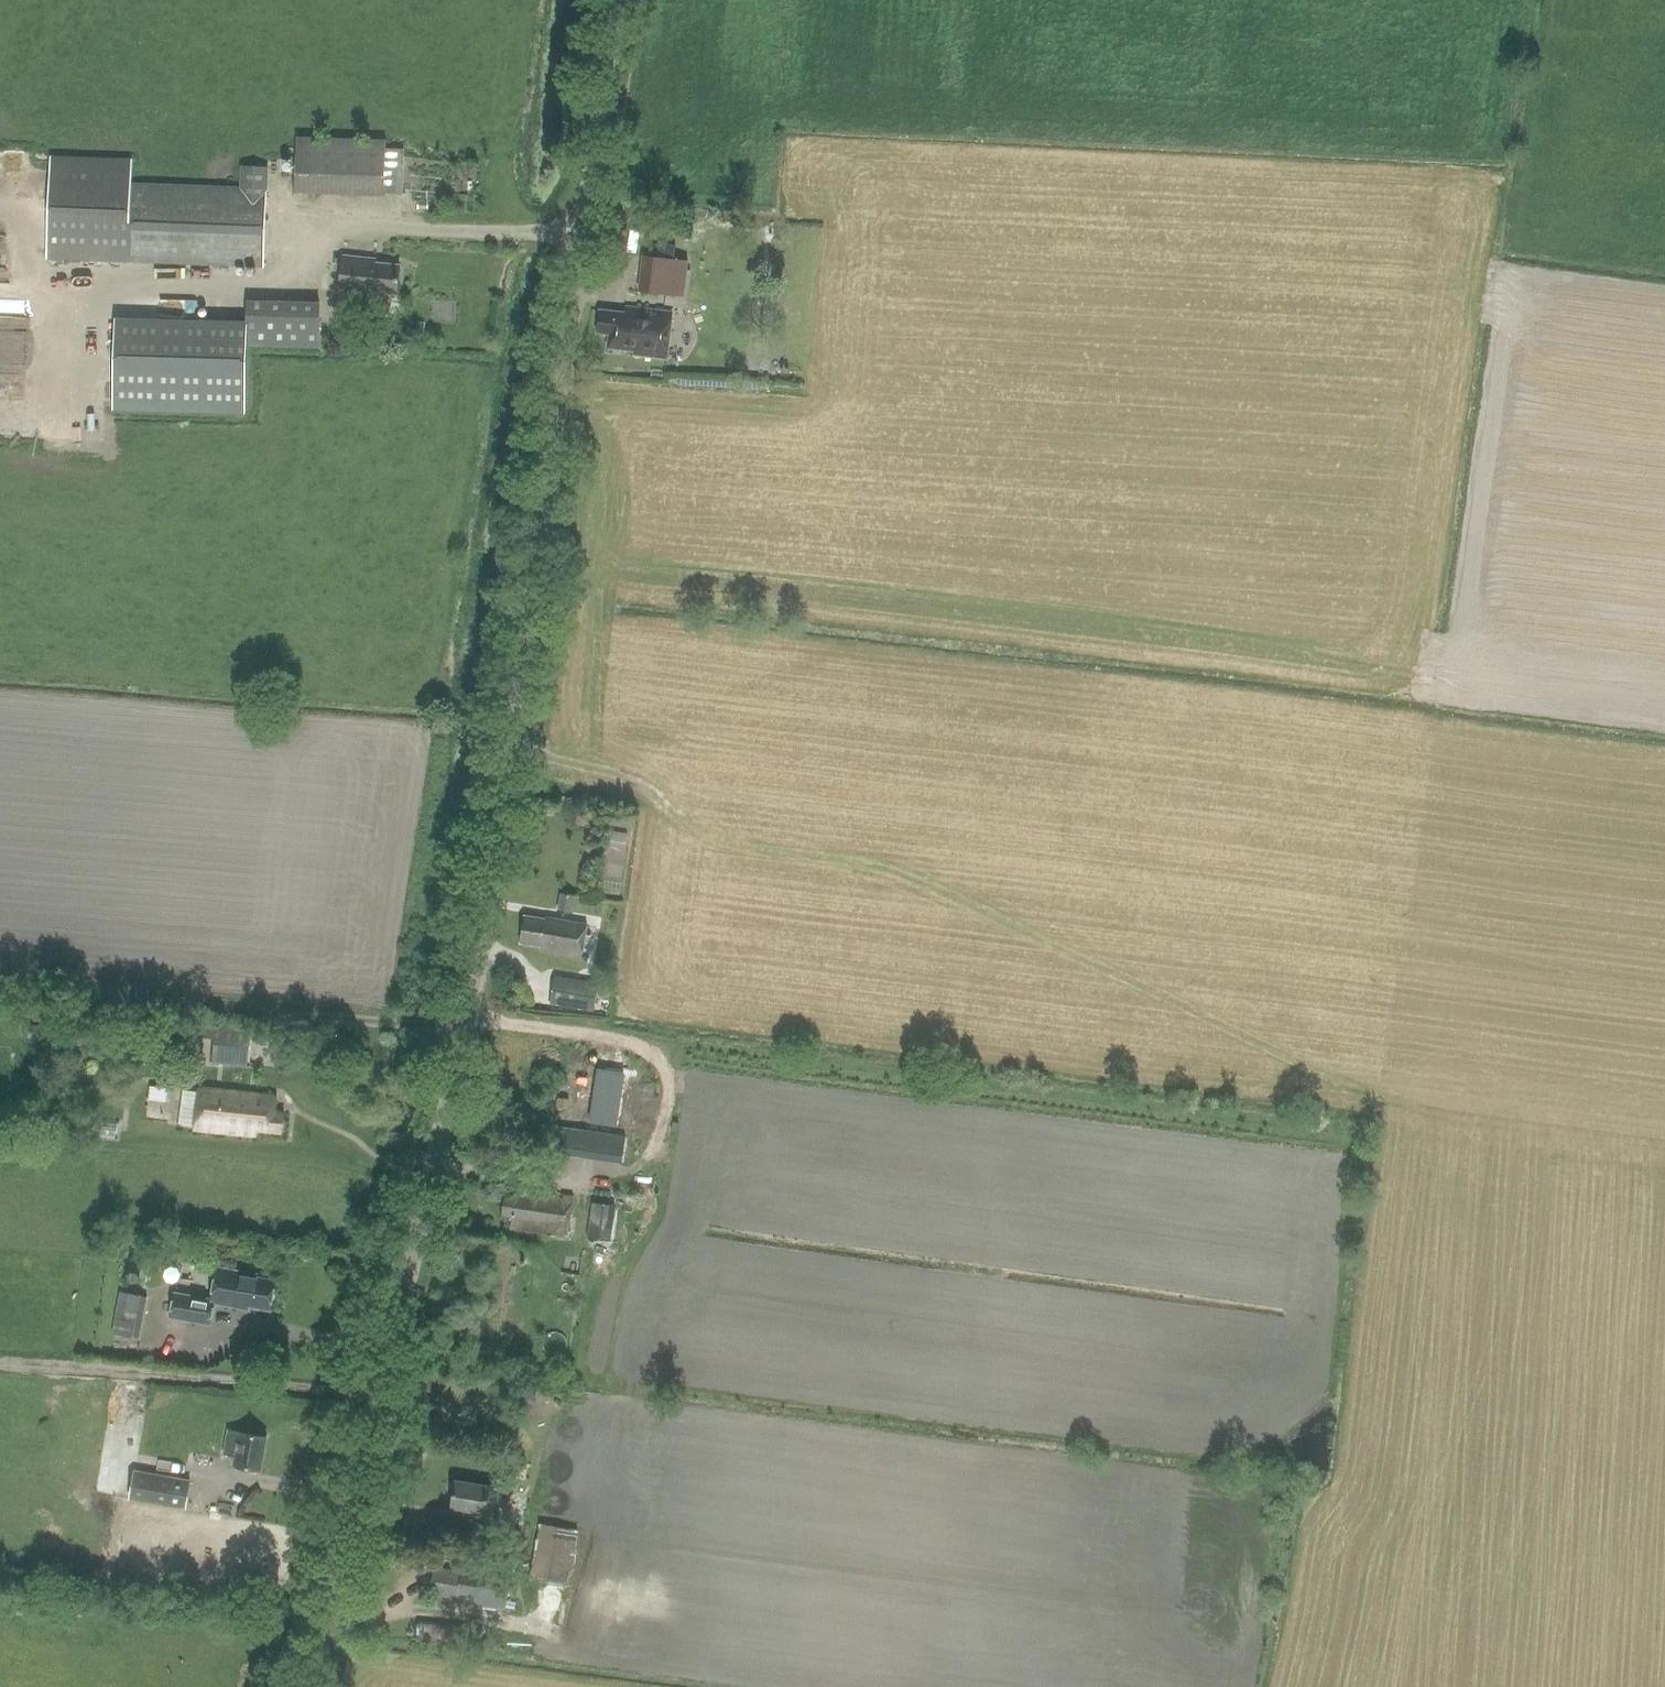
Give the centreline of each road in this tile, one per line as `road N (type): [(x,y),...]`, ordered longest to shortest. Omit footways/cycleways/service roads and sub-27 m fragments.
road 1 (unclassified): [(318,1686),(466,1019),(614,0)]
road 2 (track): [(466,1019),(646,1047),(662,1062),(669,1108),(632,1173),(600,1185),(437,1164)]

